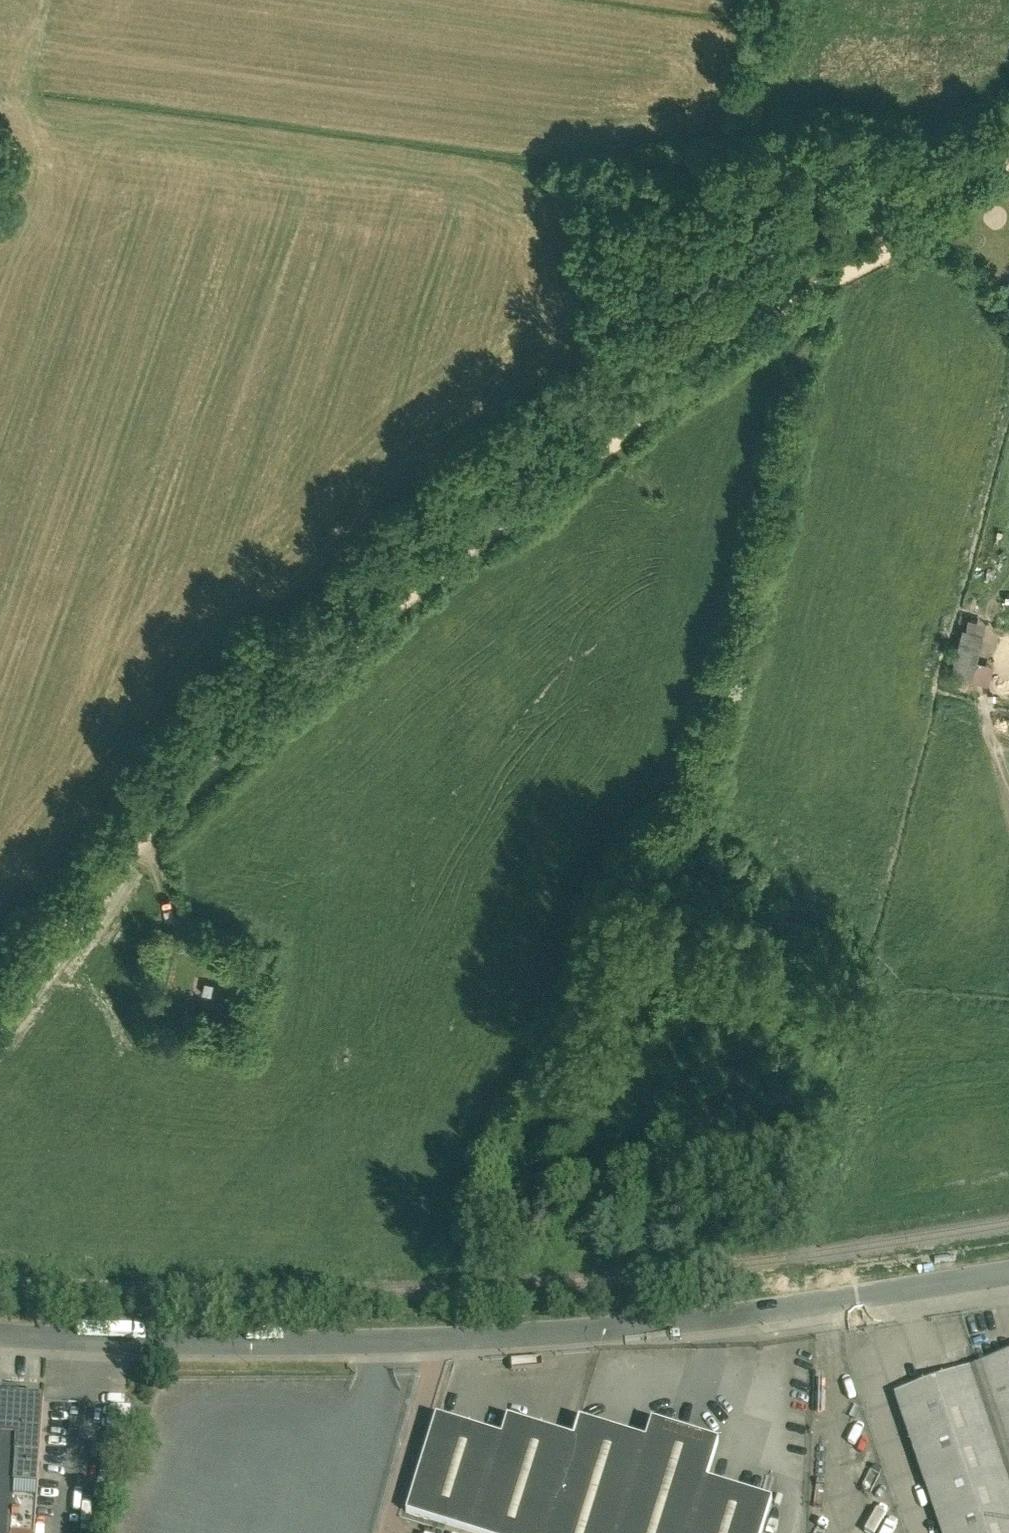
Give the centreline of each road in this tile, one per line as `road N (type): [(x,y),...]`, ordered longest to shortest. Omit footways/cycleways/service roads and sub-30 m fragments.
road 1 (residential): [(0,1332),(94,1340),(444,1340),(740,1319),(1008,1274)]

